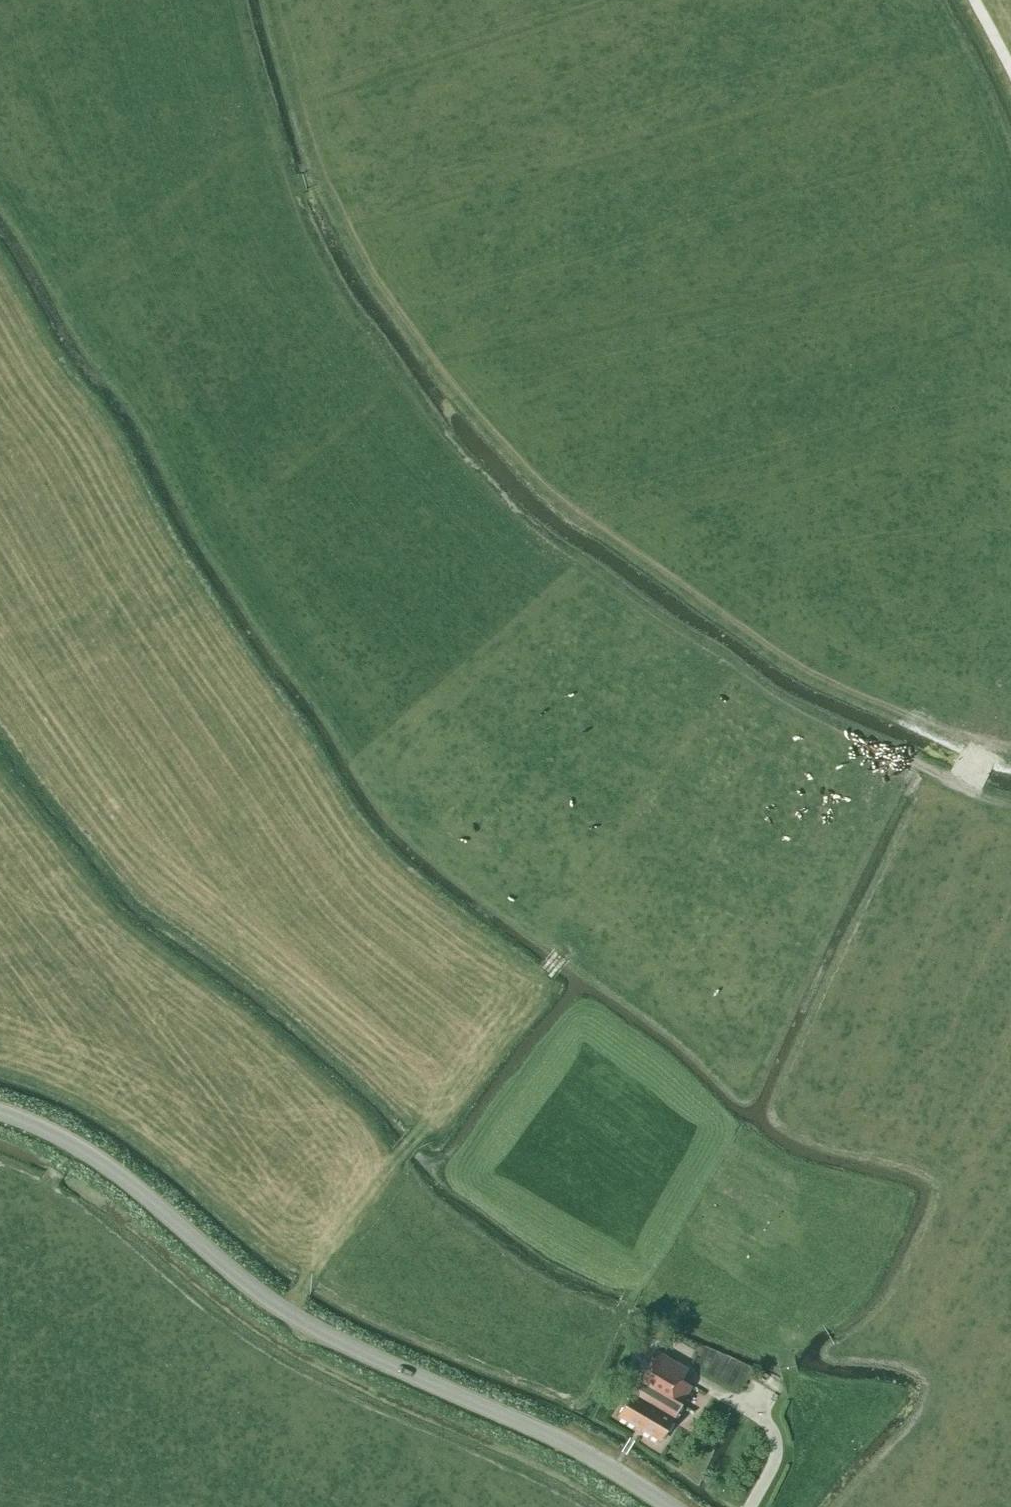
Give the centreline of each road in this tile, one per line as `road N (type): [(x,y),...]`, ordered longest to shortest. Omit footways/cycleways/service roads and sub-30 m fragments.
road 1 (tertiary): [(667,1506),(570,1444),(297,1320),(112,1171),(0,1112)]

